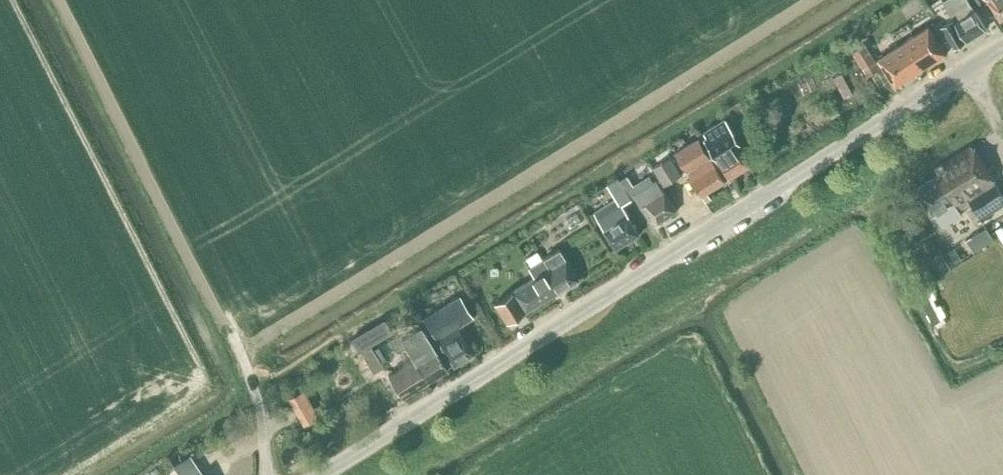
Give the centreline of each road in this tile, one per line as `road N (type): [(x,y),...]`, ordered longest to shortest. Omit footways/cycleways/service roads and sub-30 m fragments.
road 1 (unclassified): [(316,474),(1002,45)]

